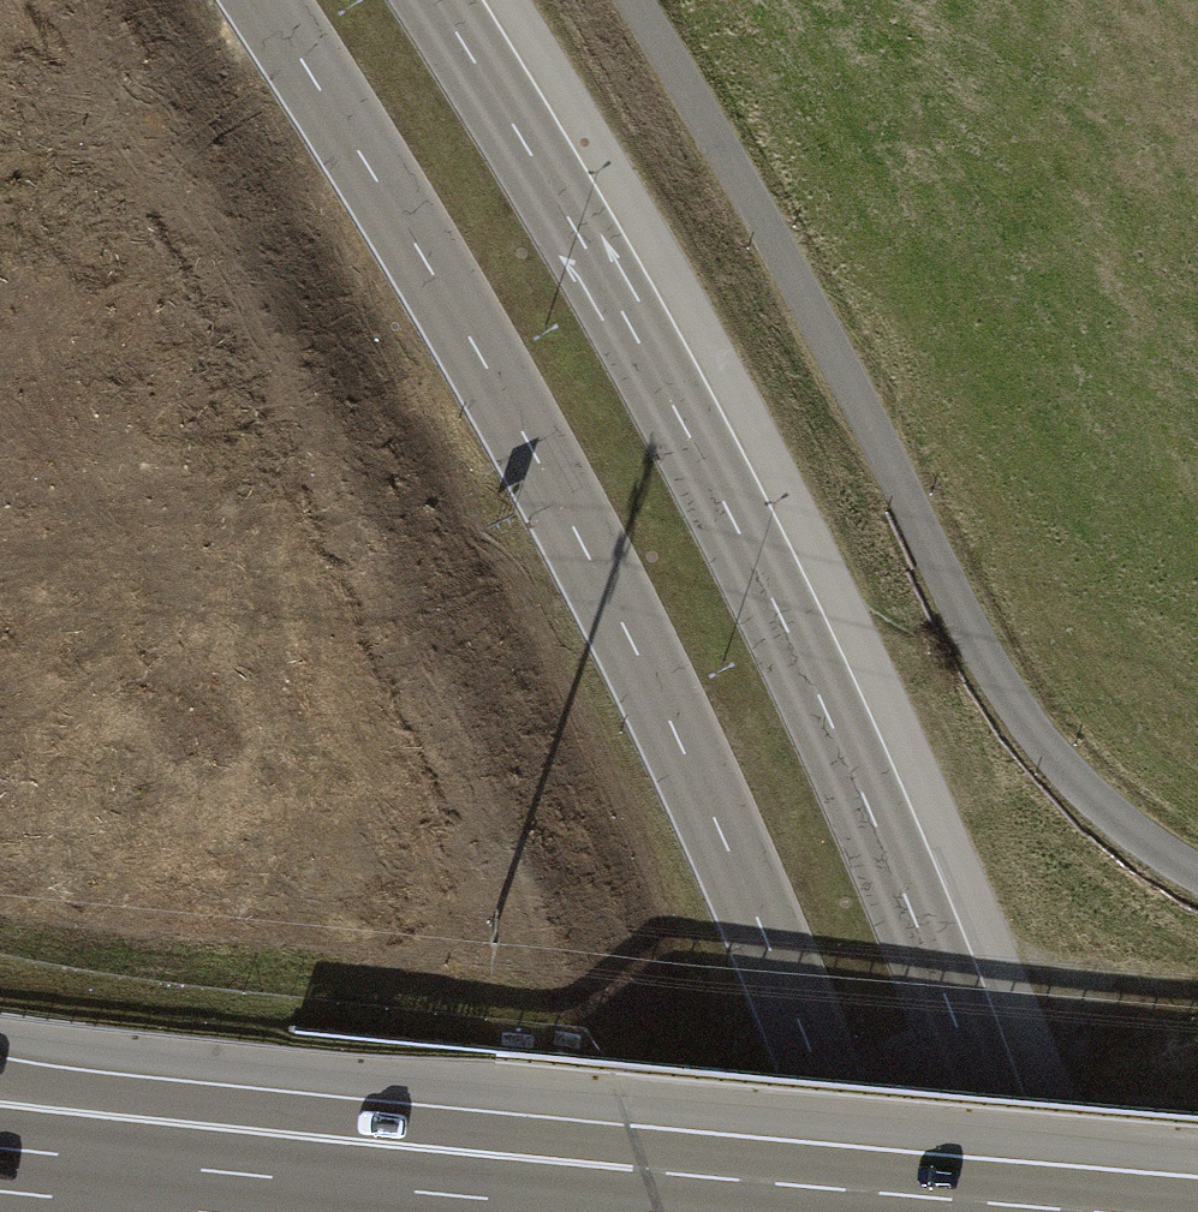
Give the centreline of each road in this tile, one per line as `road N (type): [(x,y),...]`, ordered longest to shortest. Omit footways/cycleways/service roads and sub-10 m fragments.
road 1 (secondary): [(262,0),(424,258),(580,540),(721,835),(877,1211)]
road 2 (secondary): [(1032,1211),(907,899),(721,491),(437,0)]
road 3 (unclassified): [(1197,857),(1119,803),(1053,737),(993,646),(843,344),(641,0)]
road 4 (motorway): [(630,1211),(0,1084)]
road 5 (motorway): [(623,1211),(162,1186),(0,1169)]

